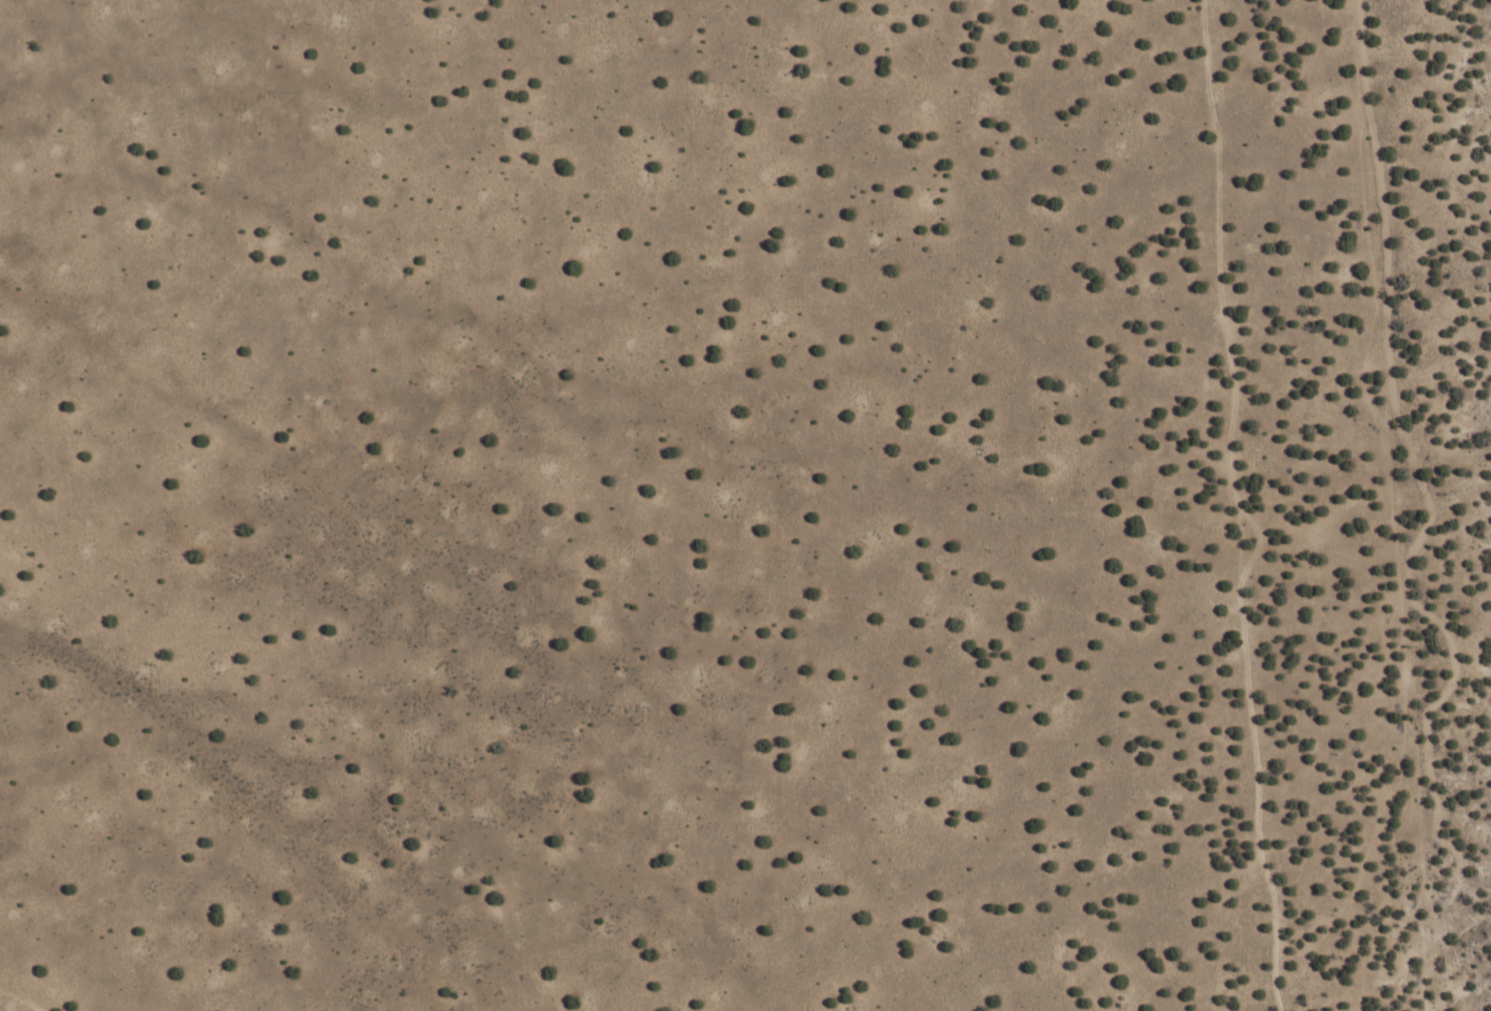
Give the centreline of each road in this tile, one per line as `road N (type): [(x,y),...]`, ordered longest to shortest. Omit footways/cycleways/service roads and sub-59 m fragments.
road 1 (residential): [(1173,0),(1241,1010)]

